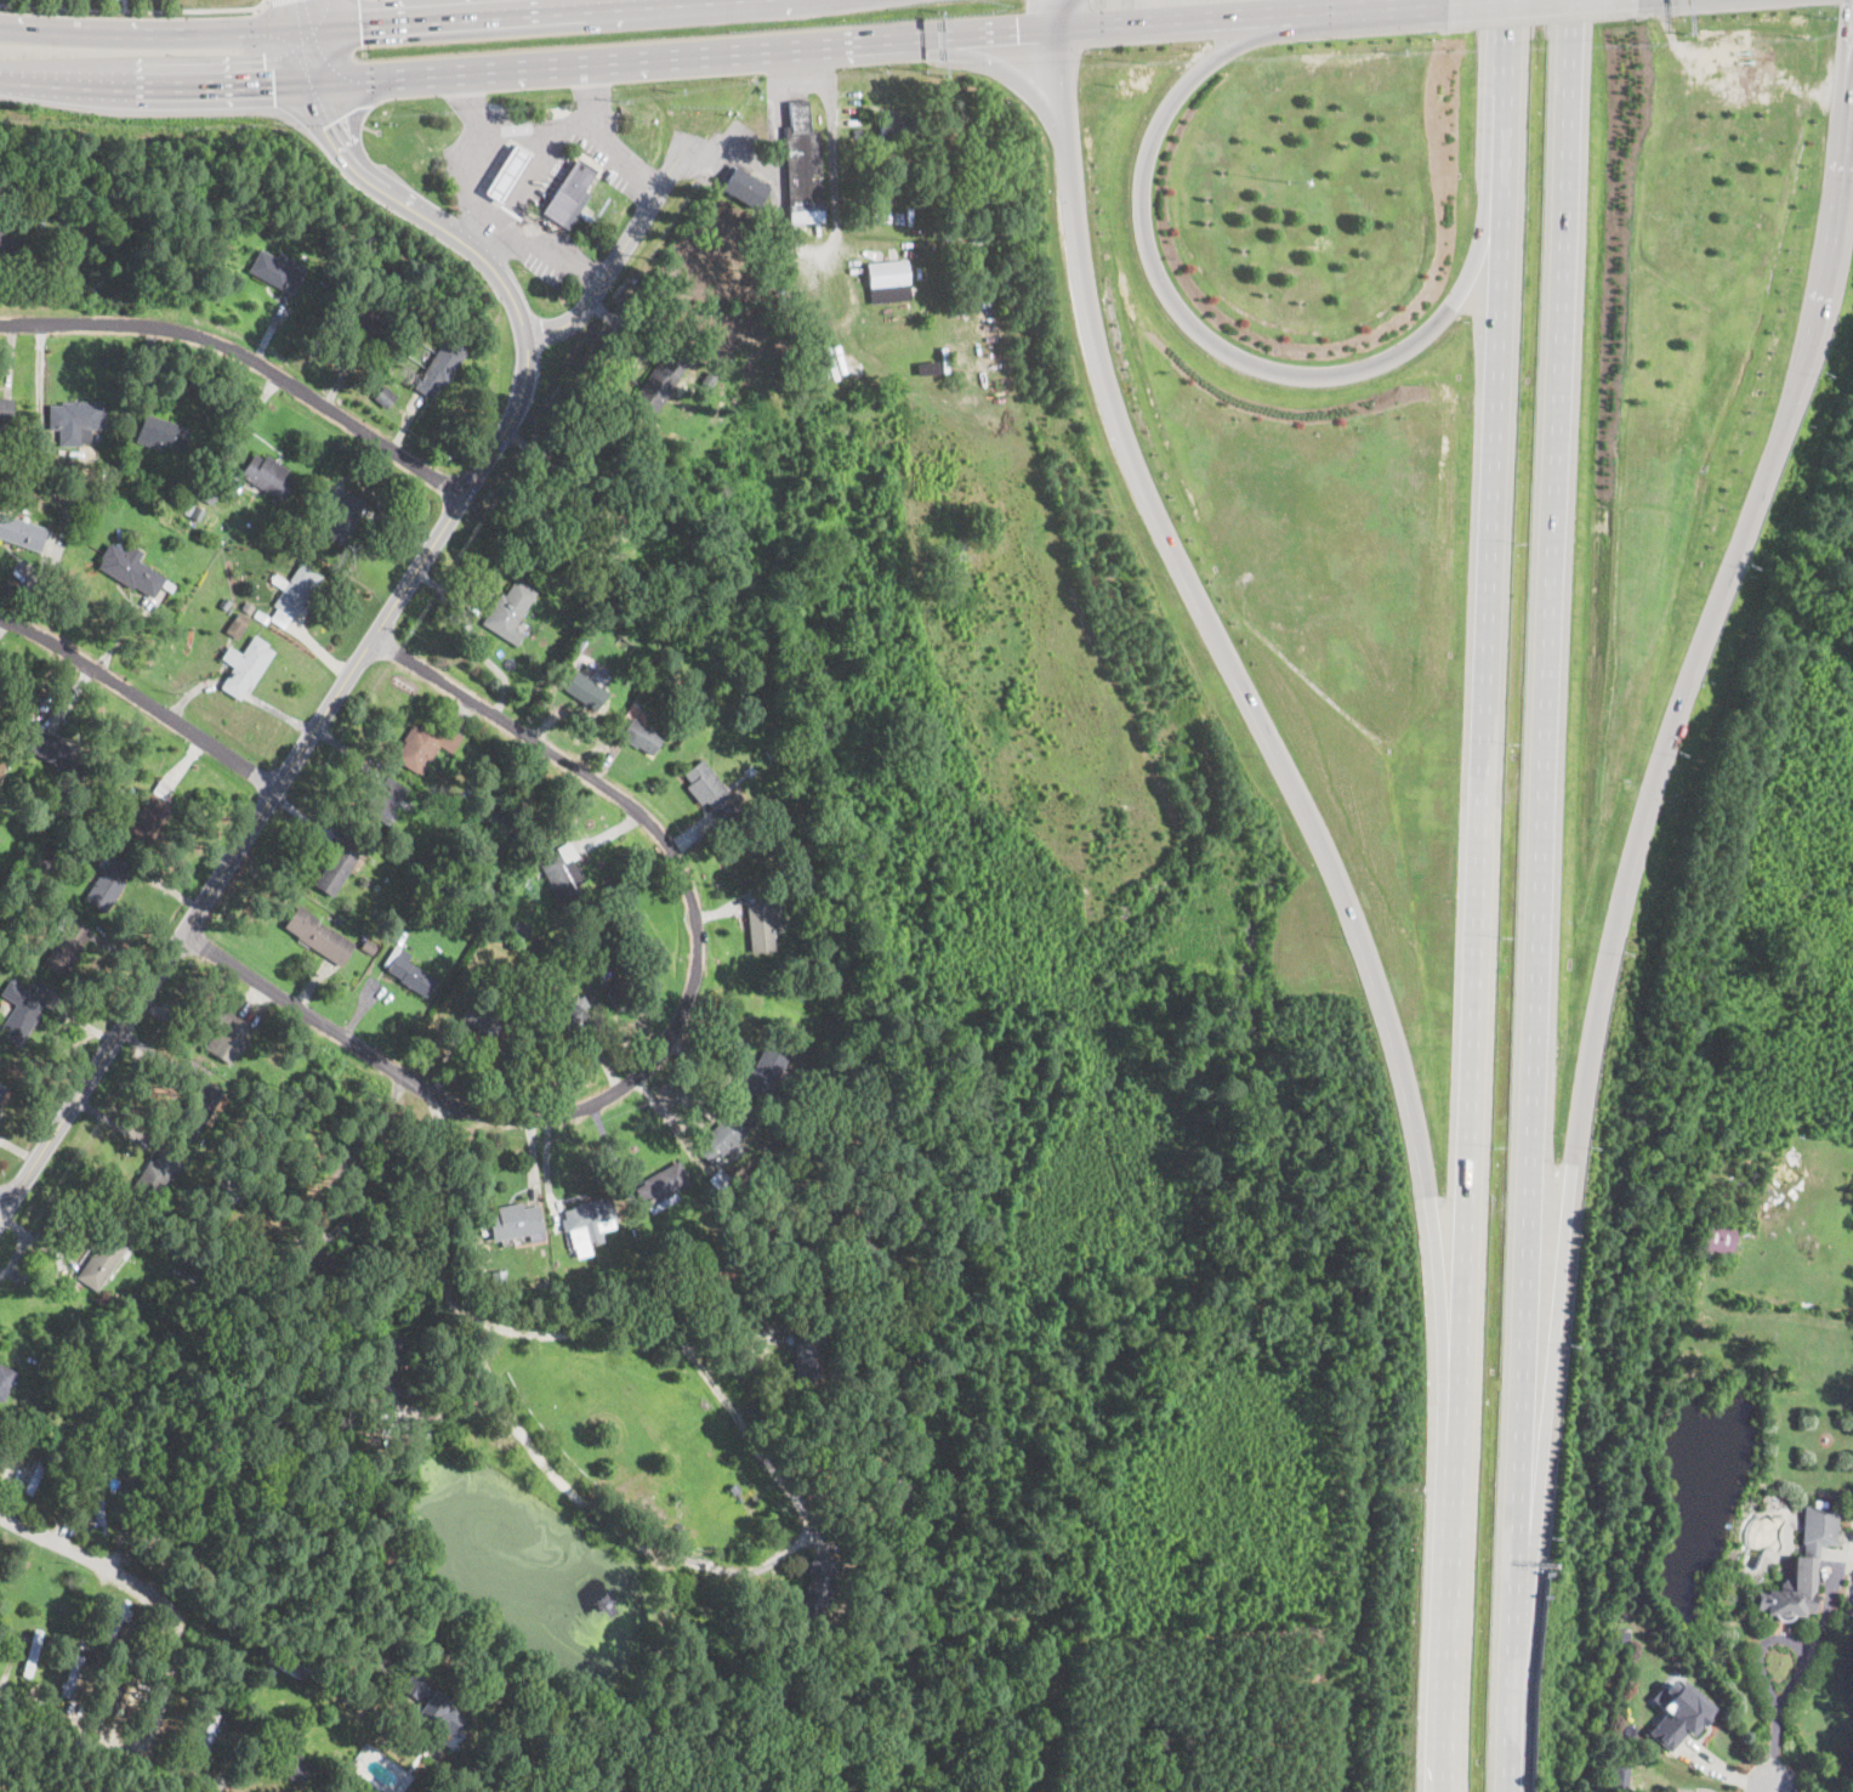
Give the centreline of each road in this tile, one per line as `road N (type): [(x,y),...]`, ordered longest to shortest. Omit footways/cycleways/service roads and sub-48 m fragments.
road 1 (motorway): [(1505,1791),(1579,0)]
road 2 (motorway): [(1516,0),(1456,1363),(1448,1791)]
road 3 (motorway): [(1514,1555),(1578,1116),(1629,881),(1794,399),(1835,219),(1852,47)]
road 4 (motorway): [(1073,0),(1065,23),(1069,148),(1081,272),(1112,401),(1203,612),(1330,862),(1379,992),(1456,1363)]
road 5 (primary): [(0,82),(273,87),(1065,23),(1365,8)]
road 6 (residential): [(0,1209),(519,406),(527,335),(505,282),(473,249),(357,165),(332,119)]
road 7 (residential): [(186,928),(443,1095),(496,1113),(565,1108),(626,1079),(673,1031),(695,952),(686,871),(649,821),(374,639)]
road 8 (residential): [(484,1322),(457,1310),(508,1413),(551,1473),(615,1530),(684,1561),(733,1571),(772,1565),(800,1542),(806,1524),(786,1484),(672,1338),(629,1328),(511,1329),(484,1322)]
road 9 (motorway): [(1506,194),(1456,300),(1427,333),(1379,364),(1296,375),(1258,367),(1229,353),(1177,305),(1144,227),(1144,177),(1159,127),(1206,62),(1245,41),(1365,8)]
road 10 (primary): [(755,0),(240,36),(0,32)]
road 11 (residential): [(460,495),(214,339),(107,317),(0,320)]
road 12 (residential): [(273,787),(0,616)]
road 13 (residential): [(210,1786),(0,1691)]
road 14 (residential): [(0,1512),(203,1607)]
road 15 (residential): [(443,1095),(437,1210),(457,1310)]
road 16 (motorway): [(900,36),(984,56),(1028,86),(1069,148)]
road 17 (residential): [(291,0),(306,109),(332,119)]
road 18 (residential): [(332,119),(349,100),(334,0)]

